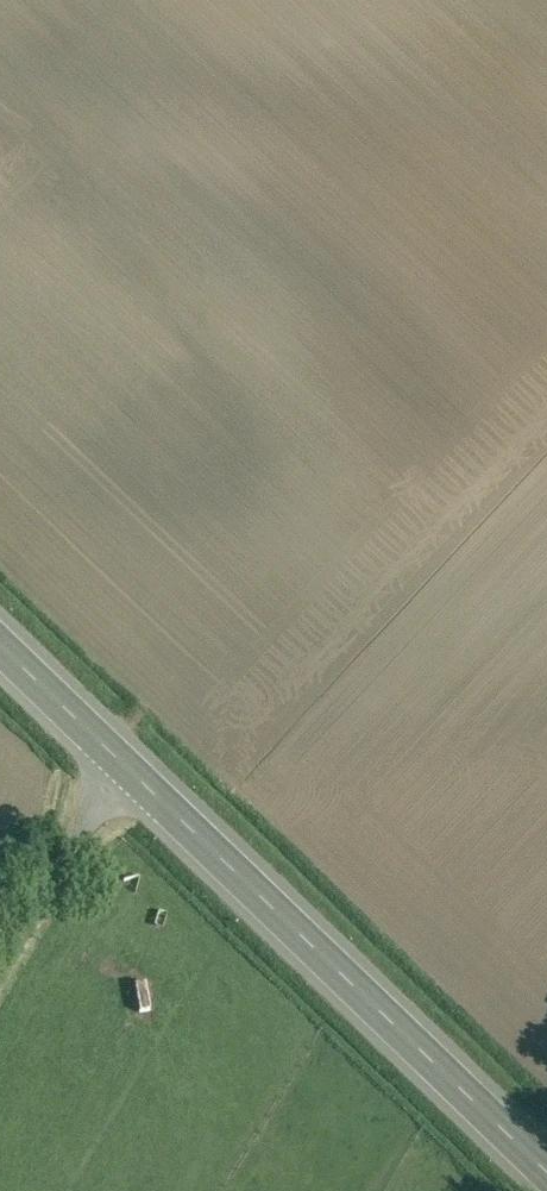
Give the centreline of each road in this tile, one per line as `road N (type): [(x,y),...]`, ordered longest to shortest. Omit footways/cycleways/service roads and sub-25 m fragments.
road 1 (secondary): [(0,645),(542,1167)]
road 2 (track): [(169,808),(0,1057)]

